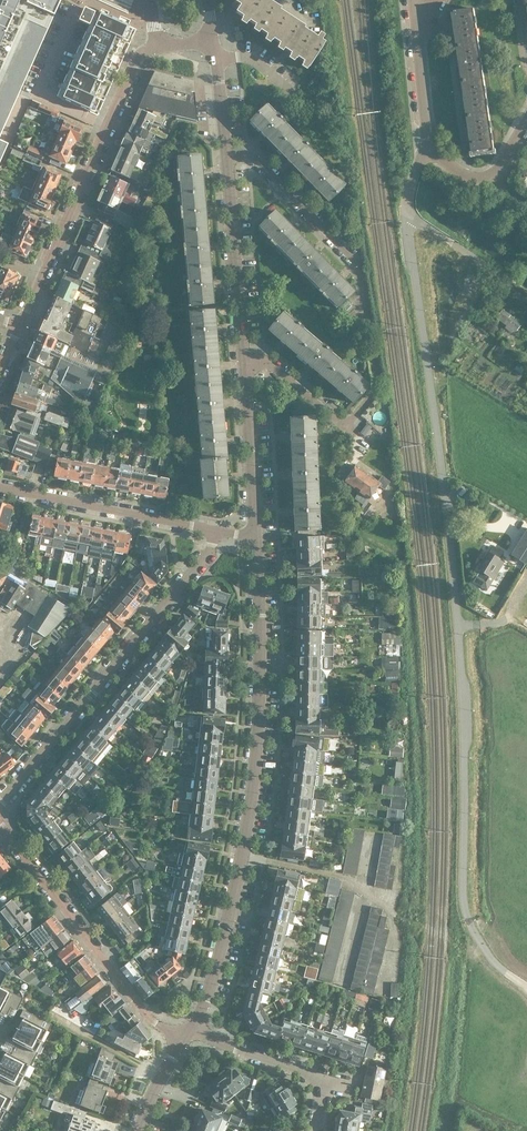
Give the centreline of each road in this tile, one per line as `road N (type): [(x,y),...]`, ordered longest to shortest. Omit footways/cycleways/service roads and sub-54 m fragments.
road 1 (tertiary): [(193,1024),(244,852),(258,723),(256,534)]
road 2 (unclassified): [(497,964),(466,911),(466,699),(443,491)]
road 3 (residential): [(227,155),(251,157),(358,262),(380,381),(352,418),(242,343)]
road 4 (residential): [(0,807),(219,536)]
road 5 (residential): [(181,1039),(132,998),(0,815)]
road 6 (unclassified): [(411,215),(443,491)]
road 7 (residential): [(39,279),(135,60),(156,45)]
road 8 (residential): [(219,536),(0,488)]
road 9 (tertiary): [(256,534),(242,343)]
road 10 (tertiary): [(242,343),(227,155)]
road 11 (residential): [(326,1073),(227,1046),(193,1024)]
road 12 (residential): [(425,143),(416,20)]

